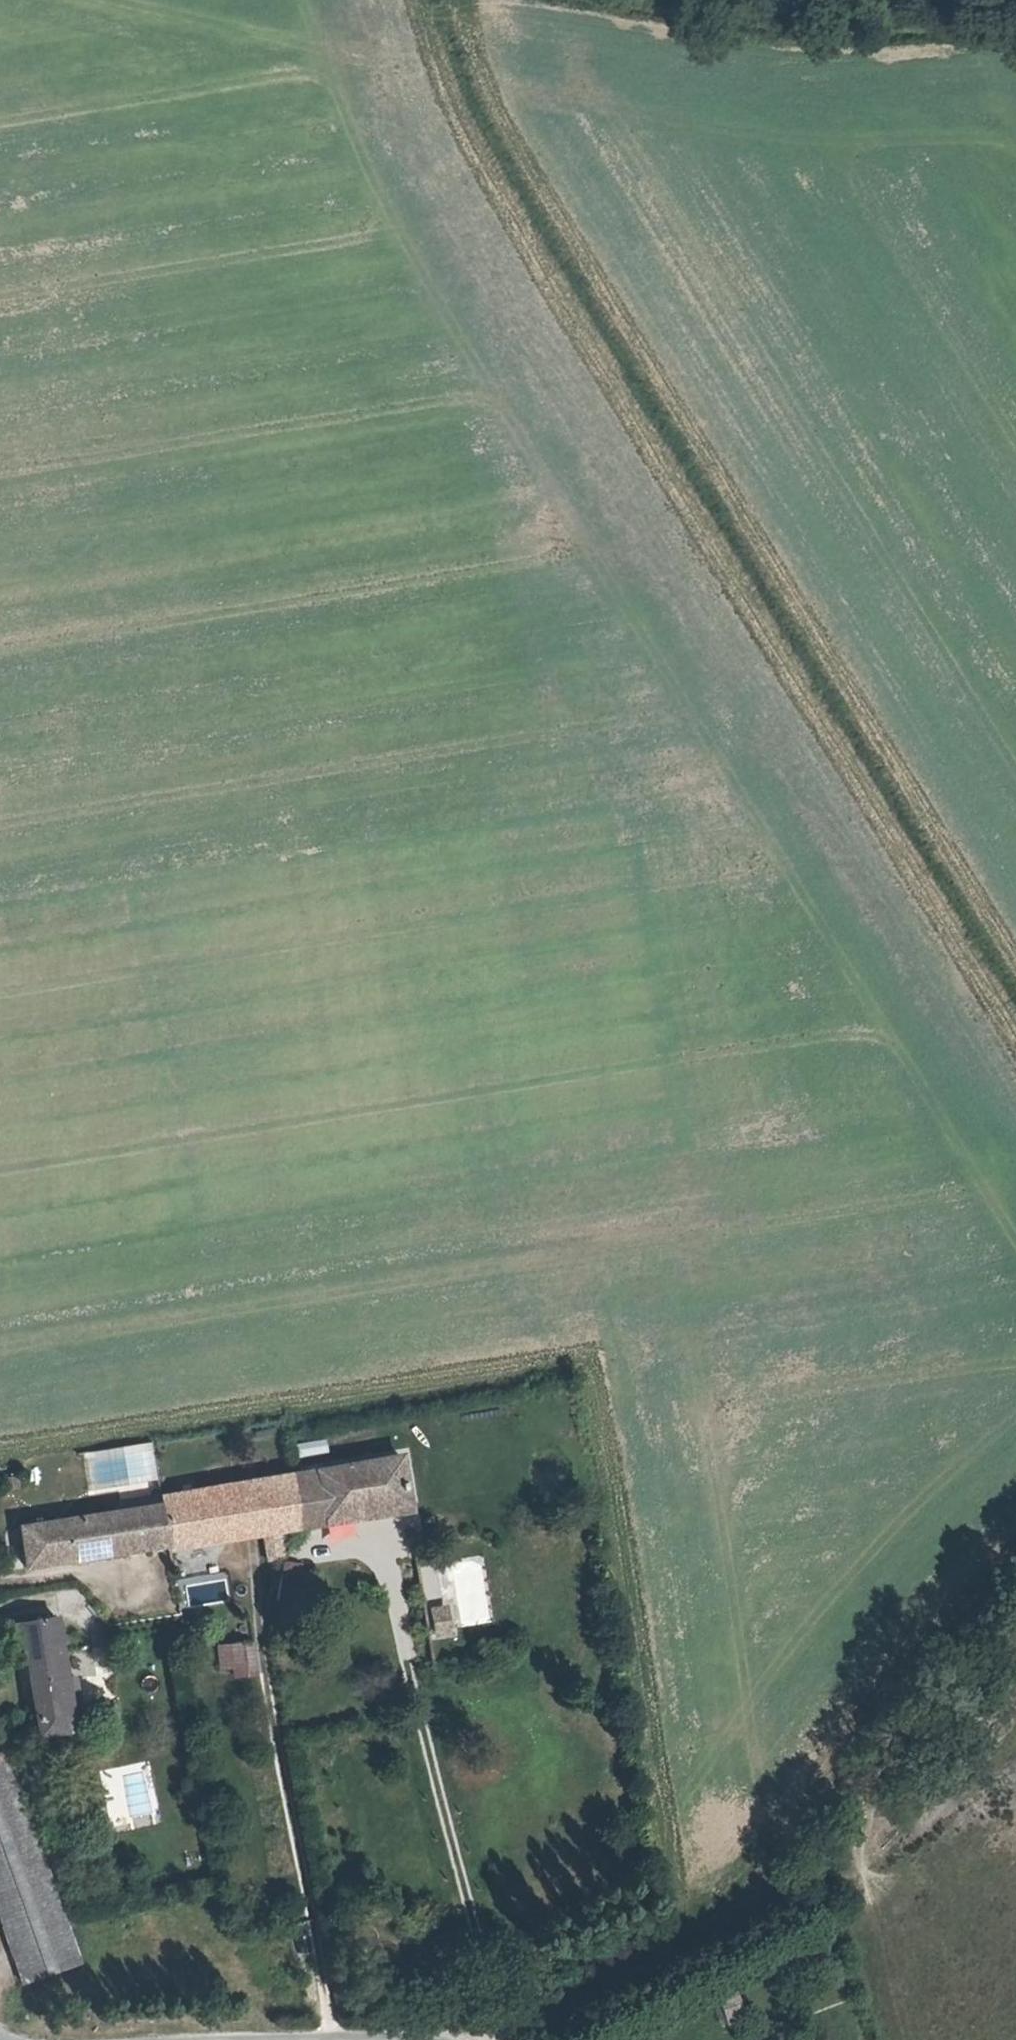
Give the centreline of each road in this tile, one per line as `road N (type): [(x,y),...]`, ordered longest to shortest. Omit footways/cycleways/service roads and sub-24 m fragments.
road 1 (track): [(518,2039),(679,1943),(805,1808),(923,1629),(1015,1552)]

